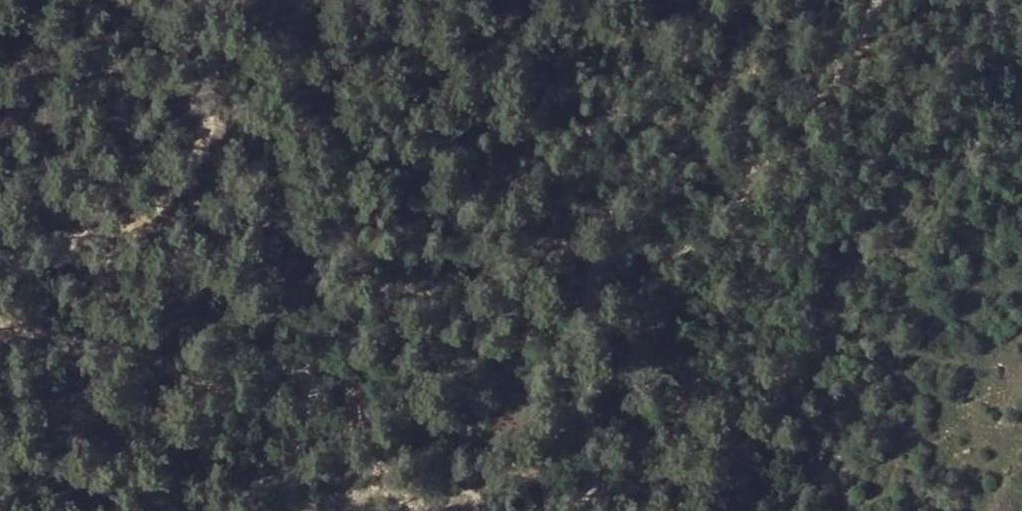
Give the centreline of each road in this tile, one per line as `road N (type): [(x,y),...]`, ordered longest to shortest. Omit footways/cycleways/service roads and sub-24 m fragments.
road 1 (track): [(0,273),(169,202),(205,135),(223,22),(238,0)]

